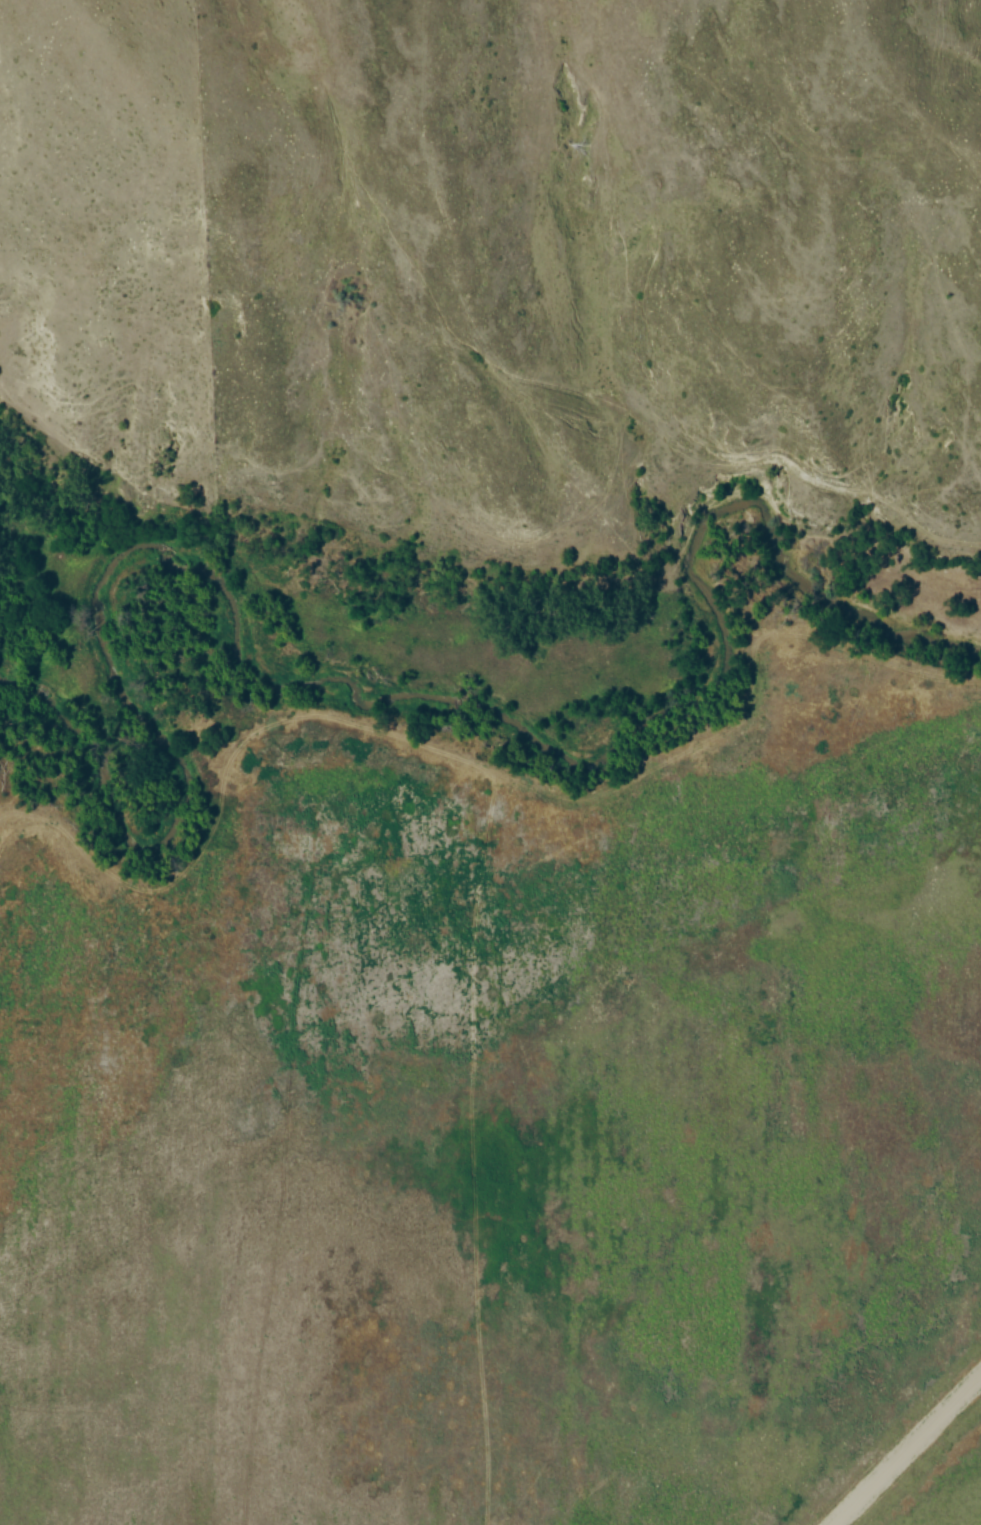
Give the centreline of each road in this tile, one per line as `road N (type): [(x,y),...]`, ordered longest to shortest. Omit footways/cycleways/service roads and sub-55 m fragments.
road 1 (residential): [(980,1368),(832,1524)]

